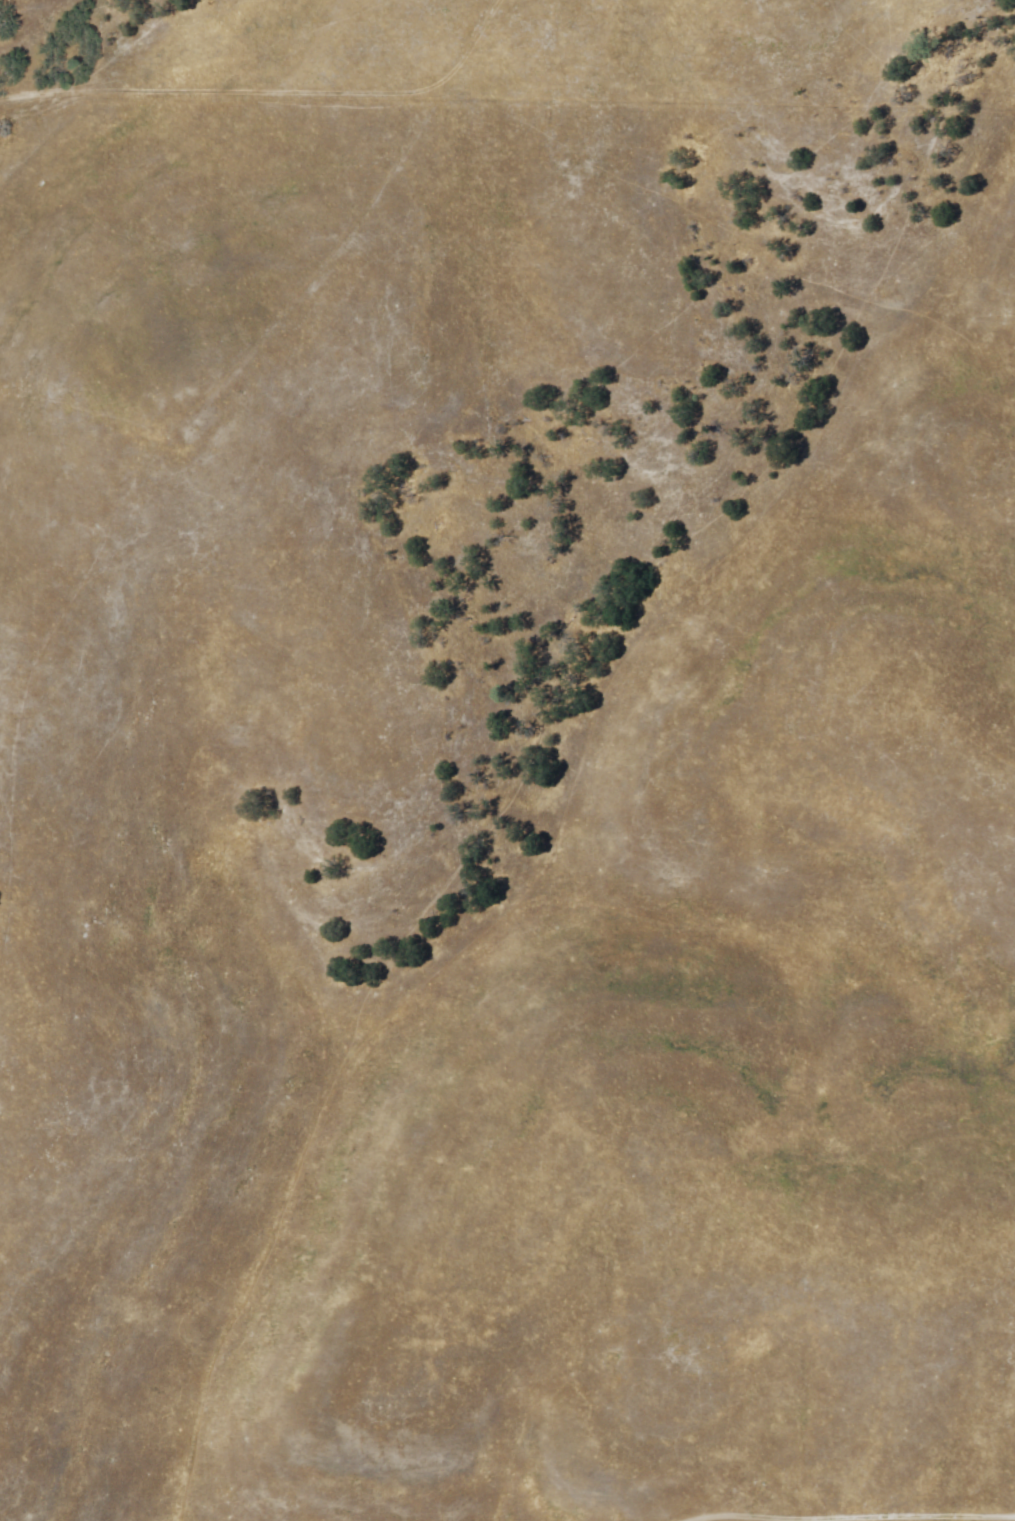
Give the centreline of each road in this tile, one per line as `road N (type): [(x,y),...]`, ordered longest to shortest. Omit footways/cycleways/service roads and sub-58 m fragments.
road 1 (track): [(366,1520),(218,1494),(92,1520)]
road 2 (track): [(968,1520),(852,1489),(698,1520)]

